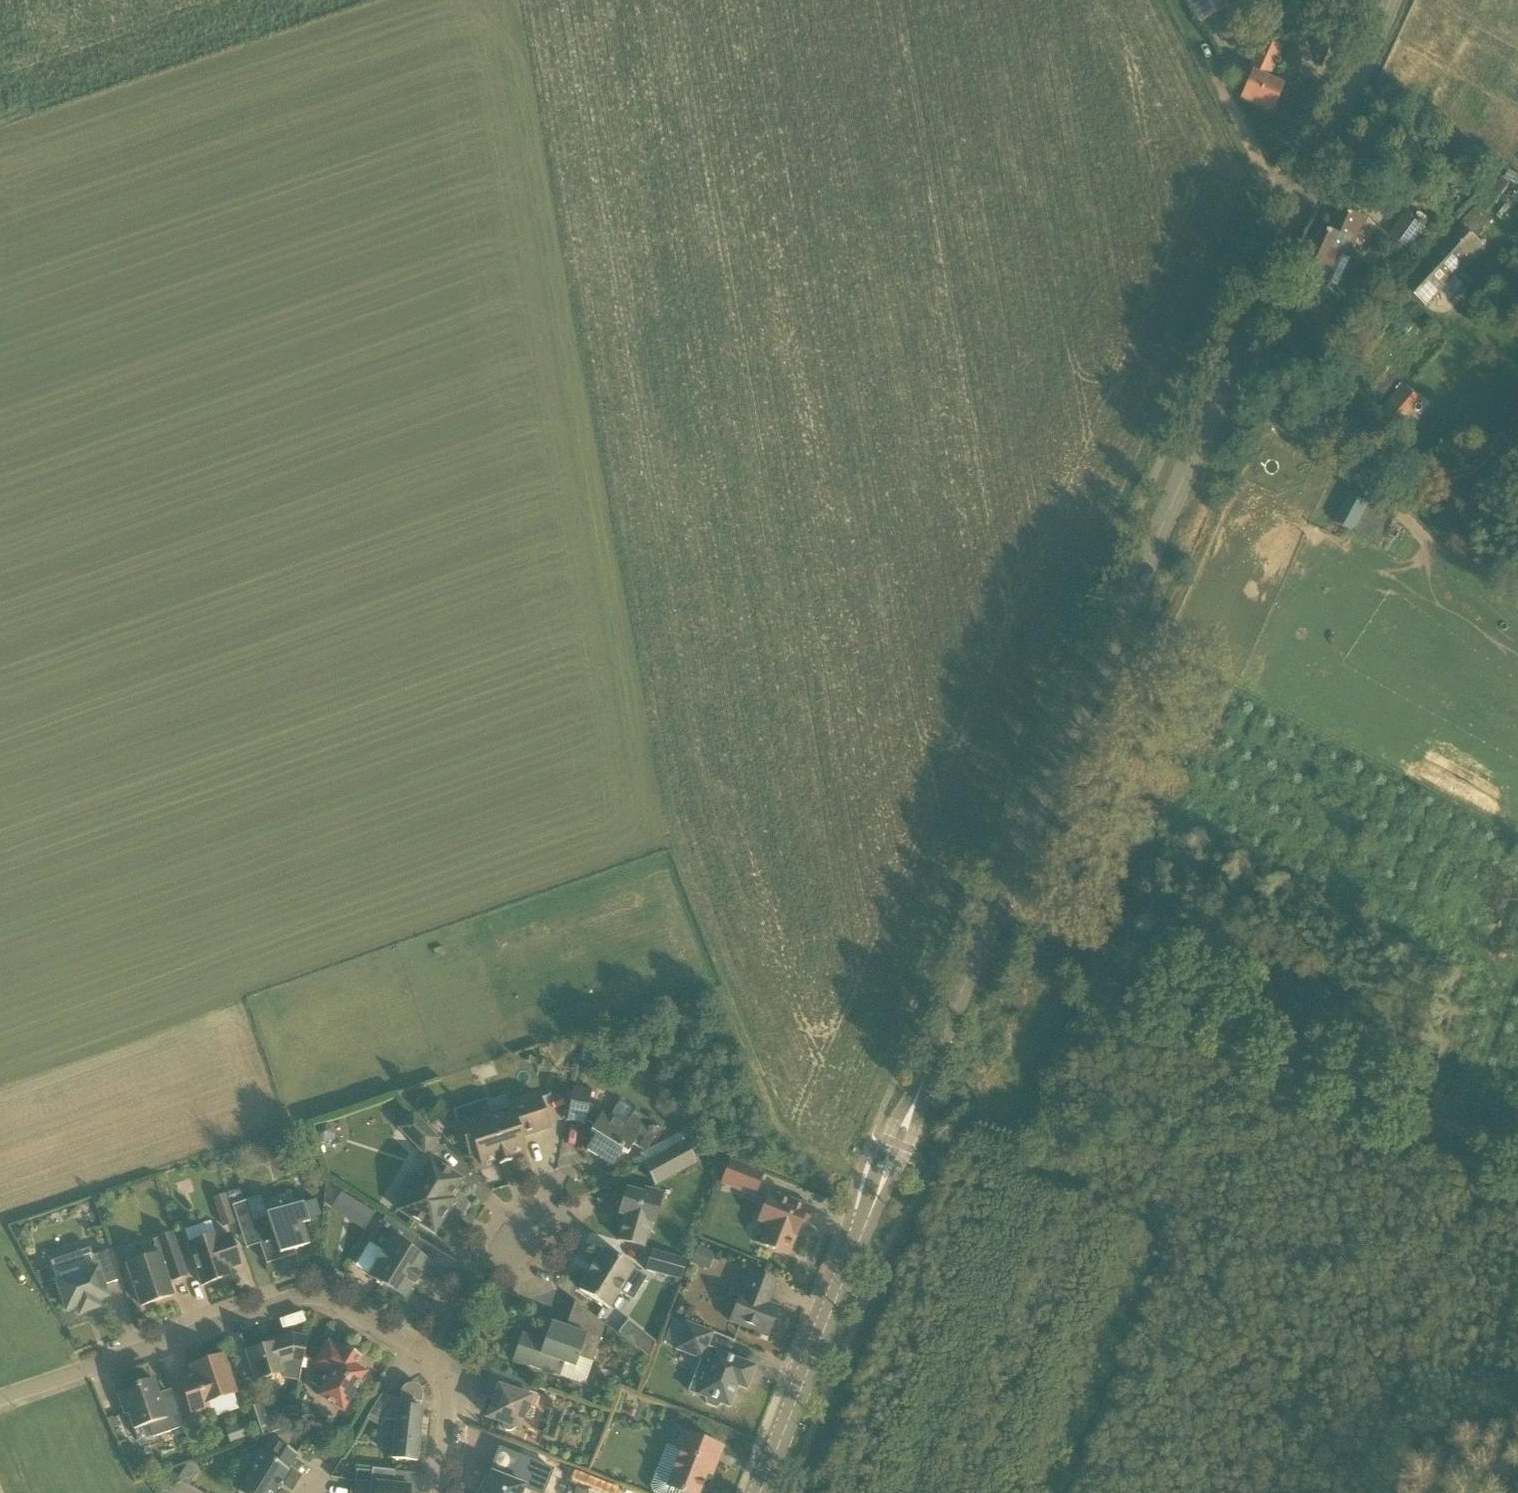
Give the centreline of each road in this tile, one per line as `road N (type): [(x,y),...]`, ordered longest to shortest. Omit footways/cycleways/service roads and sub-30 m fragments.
road 1 (tertiary): [(991,911),(1391,0)]
road 2 (unclassified): [(1517,1170),(991,911)]
road 3 (residential): [(418,1364),(334,1315),(292,1307),(0,1394)]
road 4 (tertiary): [(753,1492),(882,1179)]
road 5 (tertiary): [(911,1107),(991,911)]
road 6 (residential): [(418,1364),(468,1266),(523,1234)]
road 7 (residential): [(427,1492),(435,1395),(418,1364)]

